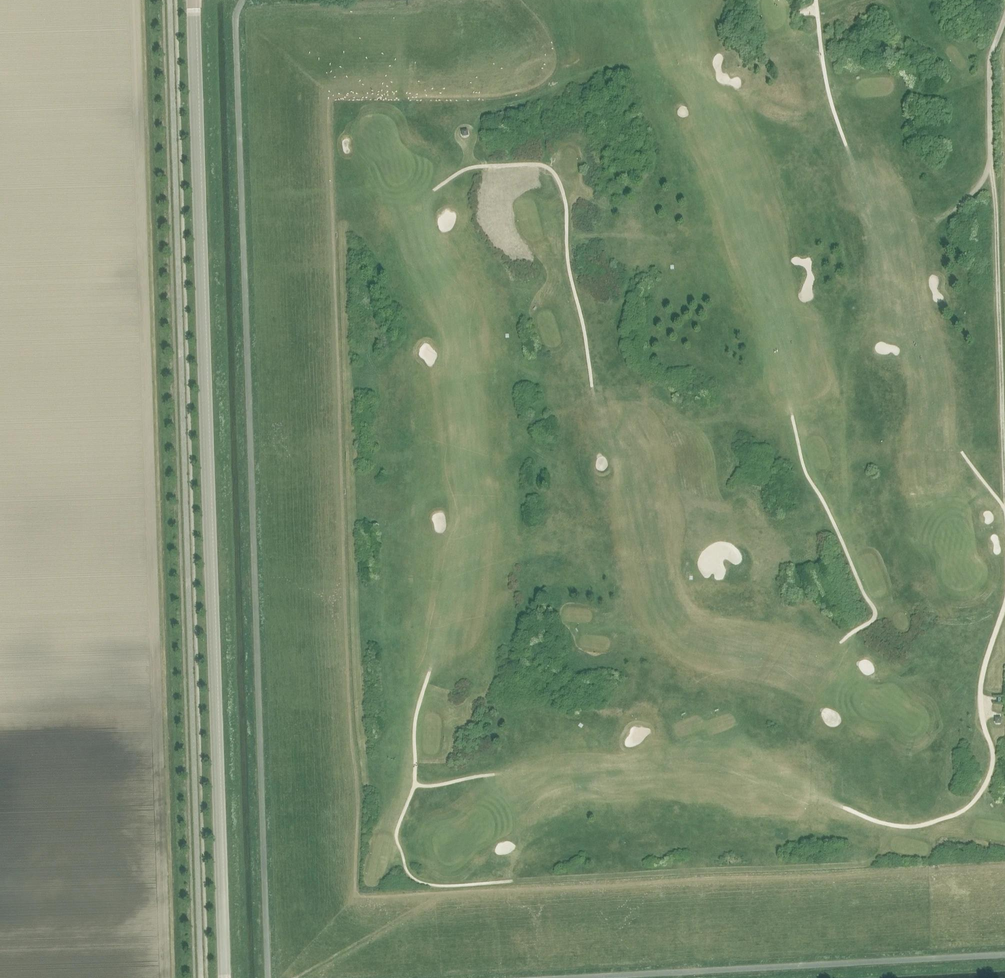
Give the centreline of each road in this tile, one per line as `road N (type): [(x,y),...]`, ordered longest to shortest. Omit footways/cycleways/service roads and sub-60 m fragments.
road 1 (unclassified): [(224,977),(193,0)]
road 2 (track): [(903,827),(576,850),(509,882),(423,884),(405,871),(397,830),(415,785),(415,719),(429,674)]
road 3 (track): [(442,894),(1004,866)]
road 4 (track): [(1004,16),(990,62),(1004,486)]
road 5 (track): [(513,374),(605,388),(698,421),(791,416),(830,391),(846,366),(863,323),(854,292)]
road 6 (track): [(1004,513),(960,448),(966,388),(960,284),(924,231),(976,190),(990,155)]
road 7 (track): [(434,190),(477,167),(537,165),(555,175),(592,387)]
road 8 (track): [(847,809),(912,827),(954,815),(978,795),(992,761),(979,685),(1004,603)]
road 9 (track): [(842,642),(874,611),(806,475),(791,416)]
road 10 (track): [(816,0),(827,88),(845,144)]

